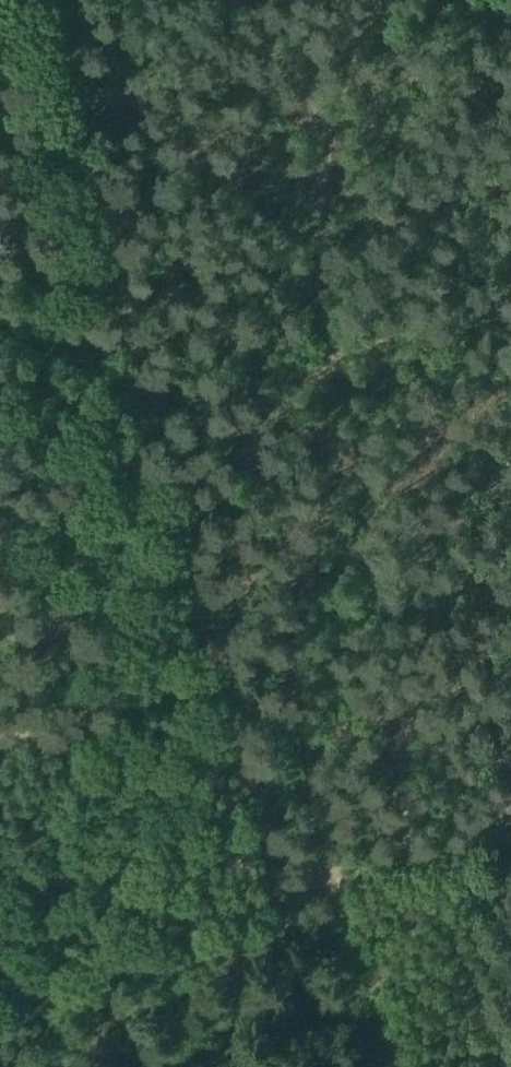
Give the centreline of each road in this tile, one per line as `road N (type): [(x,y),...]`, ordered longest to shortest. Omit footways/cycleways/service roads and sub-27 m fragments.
road 1 (track): [(388,0),(343,98),(328,209),(325,449),(307,582),(331,821),(328,865),(401,1066)]
road 2 (track): [(222,663),(48,0)]
road 3 (track): [(311,872),(248,936),(78,1066)]

